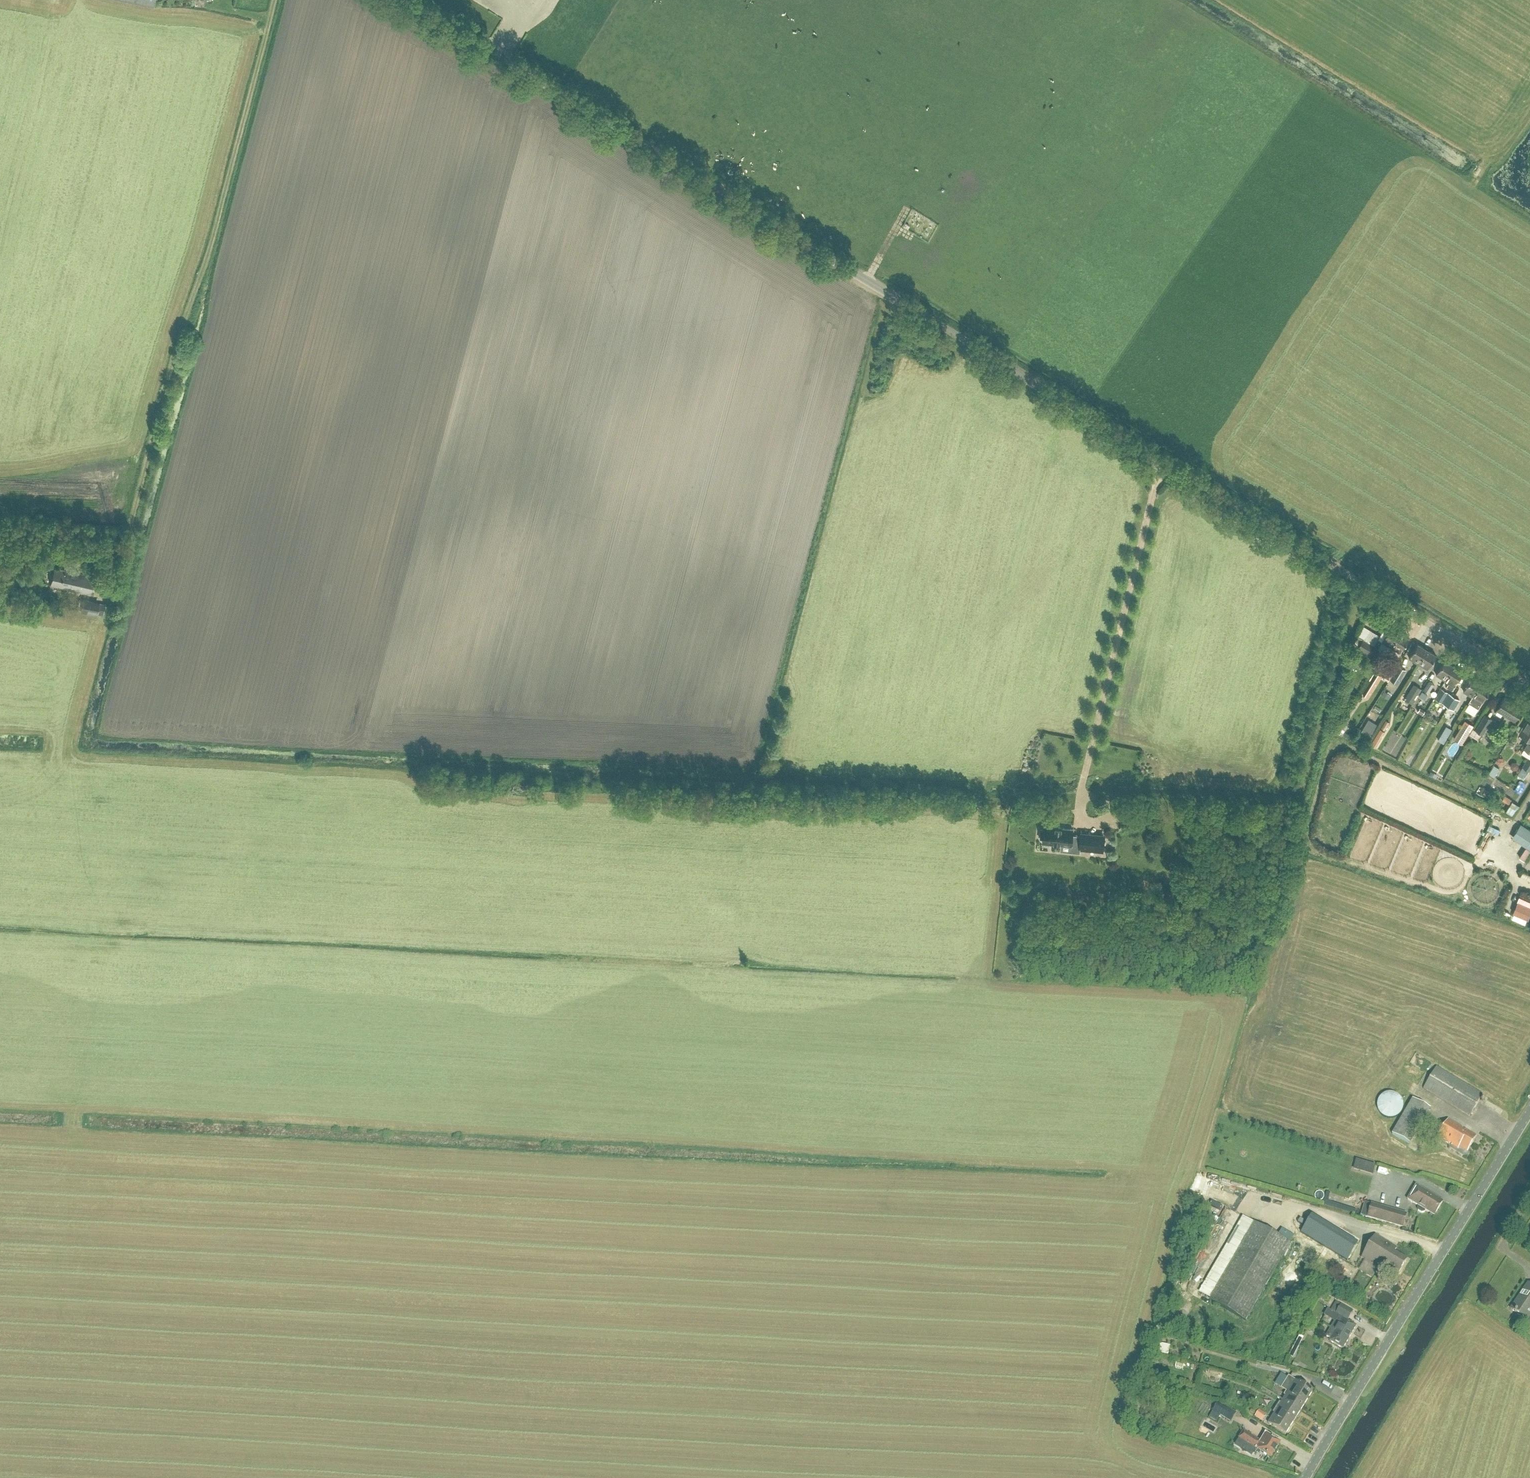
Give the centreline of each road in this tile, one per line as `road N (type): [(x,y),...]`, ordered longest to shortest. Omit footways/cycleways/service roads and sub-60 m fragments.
road 1 (unclassified): [(1529,685),(411,0)]
road 2 (track): [(275,0),(110,590)]
road 3 (tertiary): [(1305,1477),(1529,1111)]

